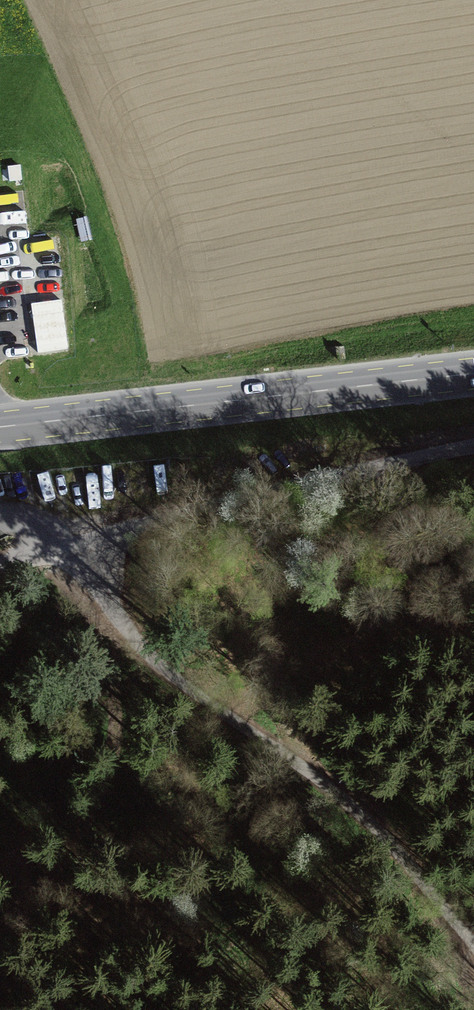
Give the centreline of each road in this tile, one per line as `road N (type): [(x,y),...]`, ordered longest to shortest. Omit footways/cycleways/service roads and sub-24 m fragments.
road 1 (unclassified): [(473,939),(410,863),(306,773),(127,640),(92,537)]
road 2 (primary): [(473,374),(0,429)]
road 3 (residential): [(92,537),(473,449)]
road 4 (track): [(0,938),(97,784),(127,640)]

